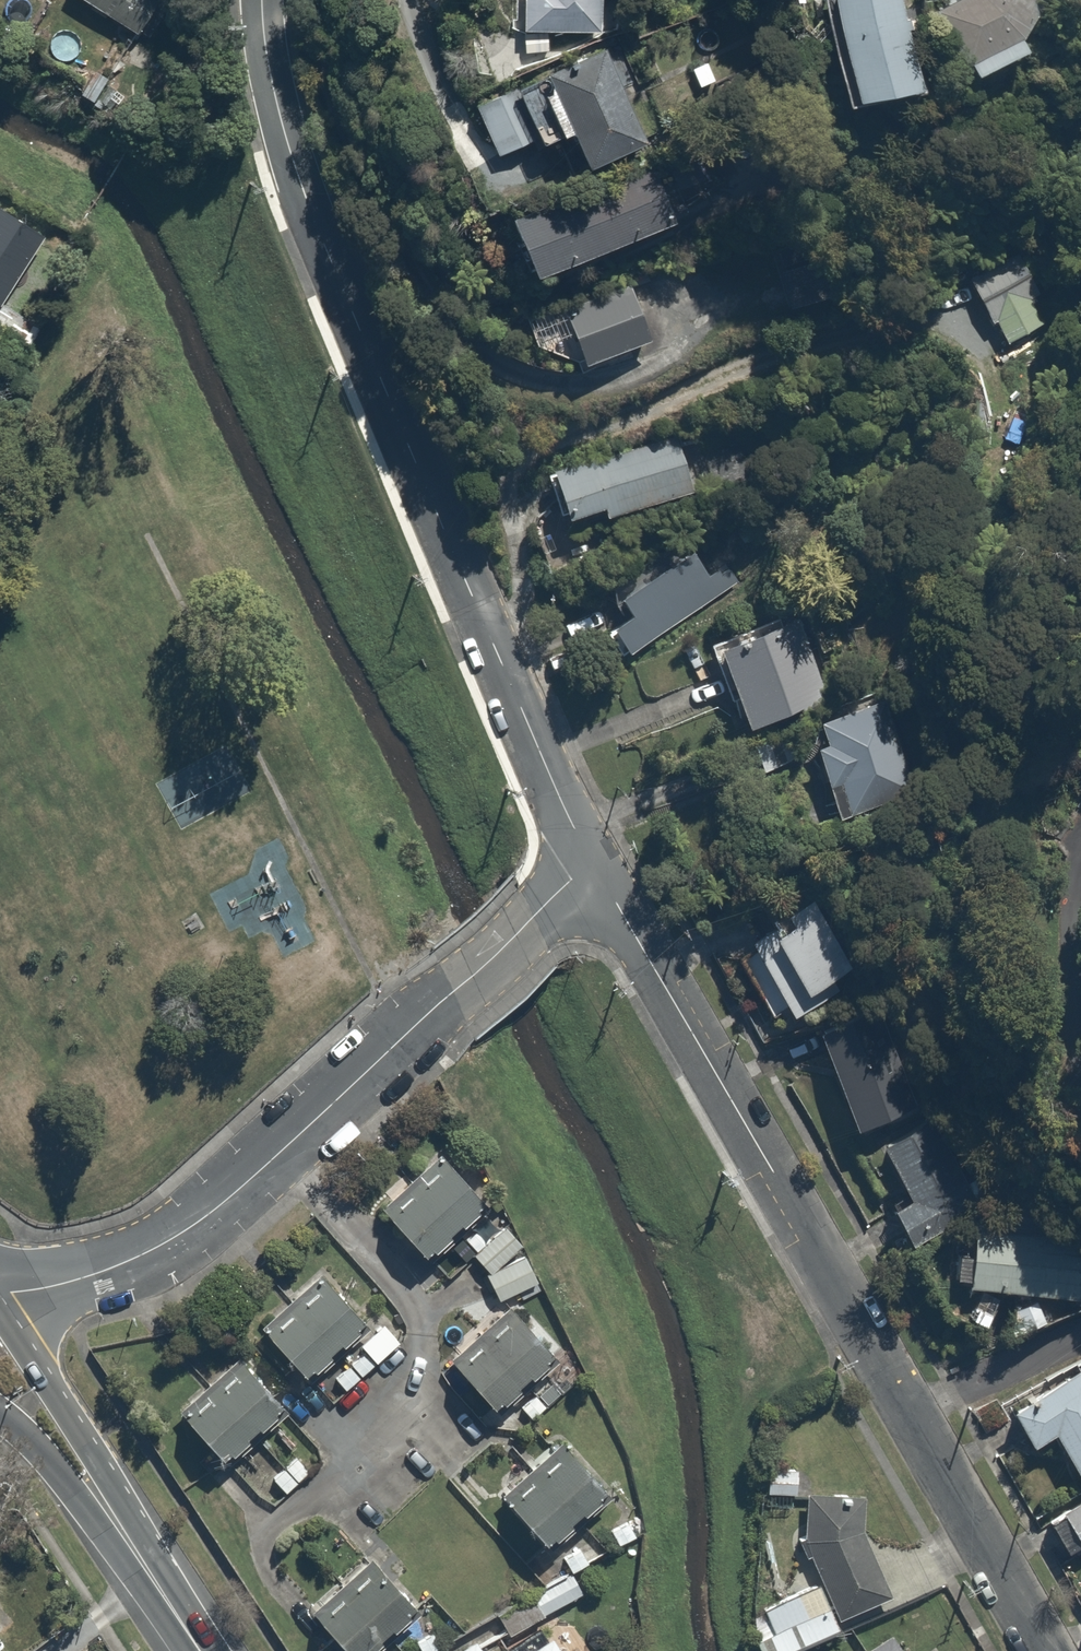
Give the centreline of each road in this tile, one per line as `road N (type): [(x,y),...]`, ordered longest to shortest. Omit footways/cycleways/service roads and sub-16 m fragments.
road 1 (residential): [(594,860),(484,626),(292,156),(263,32),(263,0)]
road 2 (residential): [(594,860),(1043,1650)]
road 3 (residential): [(594,860),(220,1206),(120,1265),(0,1302)]
road 4 (secondary): [(0,1317),(186,1630)]
road 5 (secondary): [(186,1630),(77,1494),(0,1419)]

